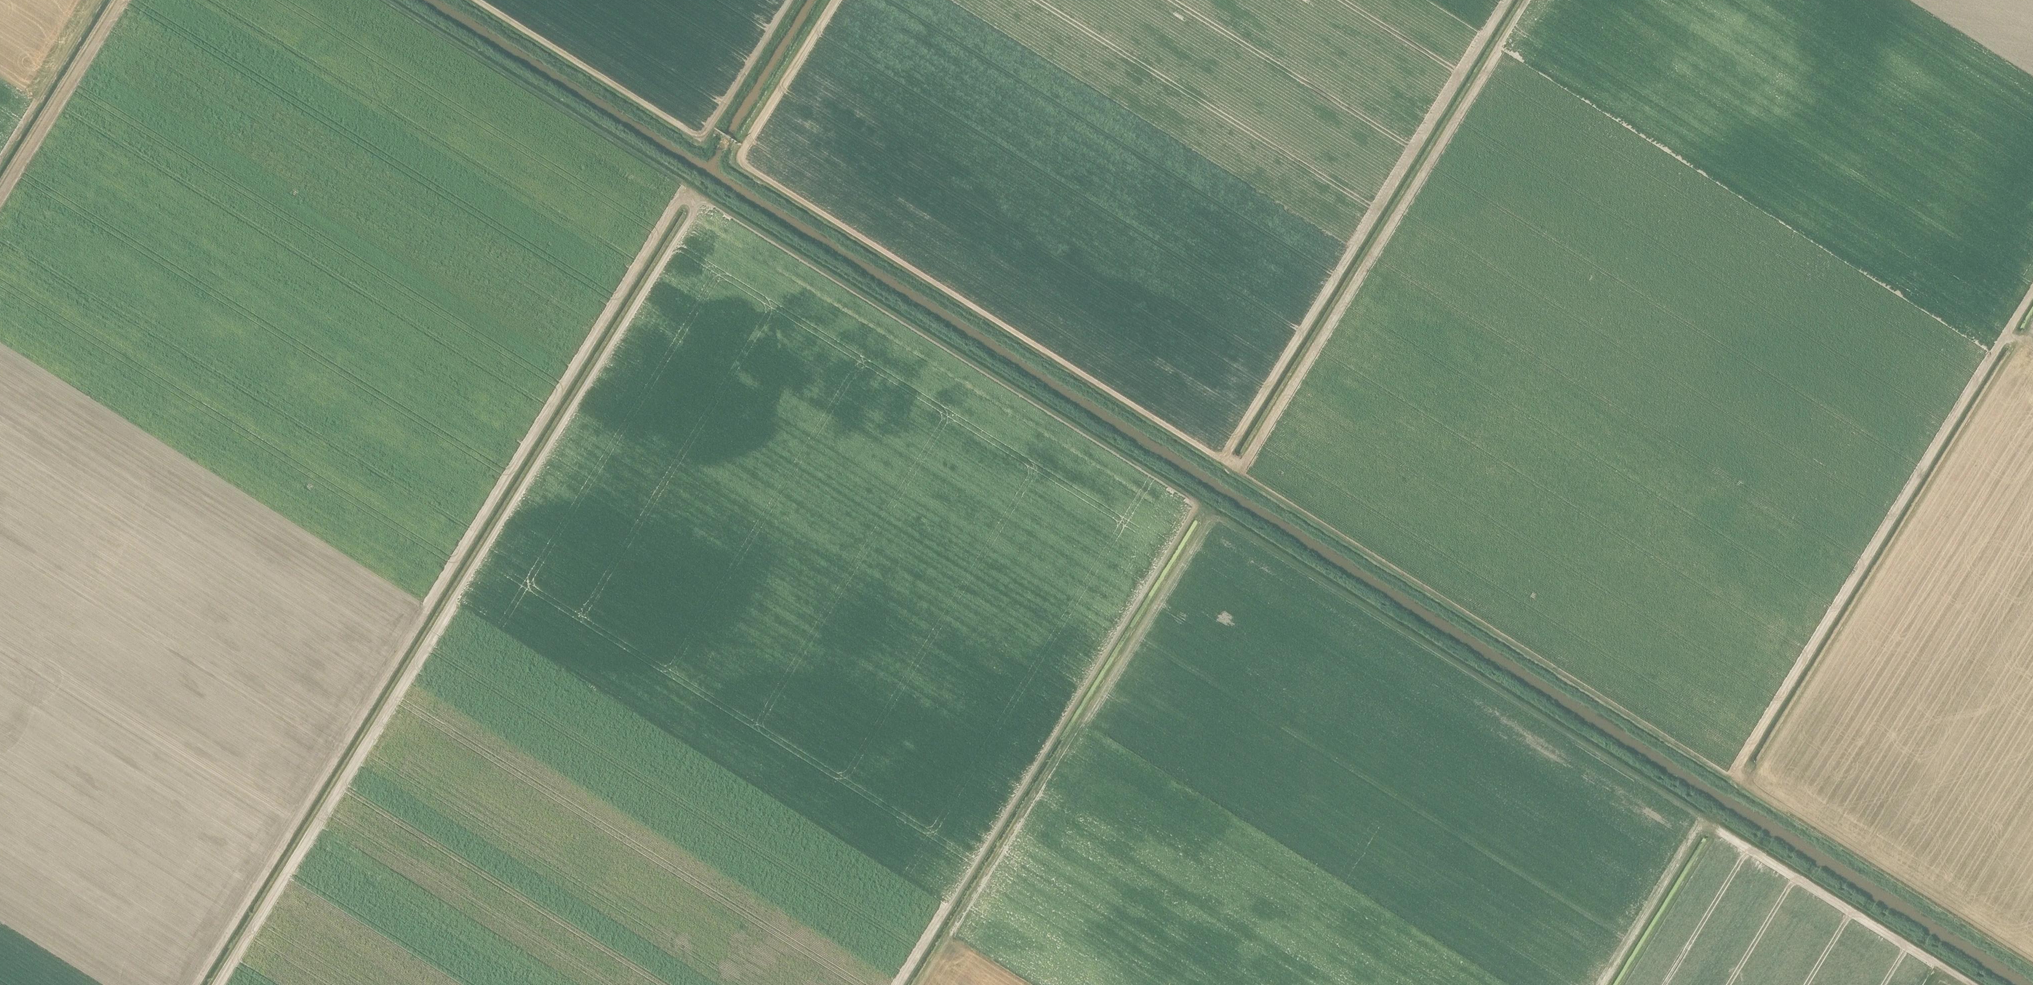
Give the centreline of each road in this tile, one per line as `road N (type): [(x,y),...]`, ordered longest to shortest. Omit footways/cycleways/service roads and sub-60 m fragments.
road 1 (track): [(2032,962),(1731,774),(2032,288)]
road 2 (track): [(1699,823),(1599,984)]

